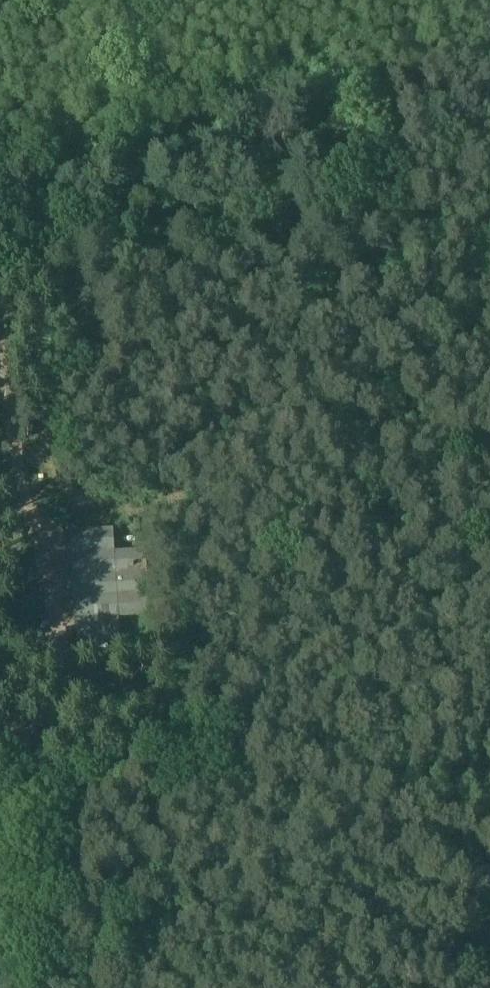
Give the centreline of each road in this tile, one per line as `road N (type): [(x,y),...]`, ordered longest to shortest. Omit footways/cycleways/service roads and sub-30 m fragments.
road 1 (unclassified): [(0,293),(164,217),(489,221)]

